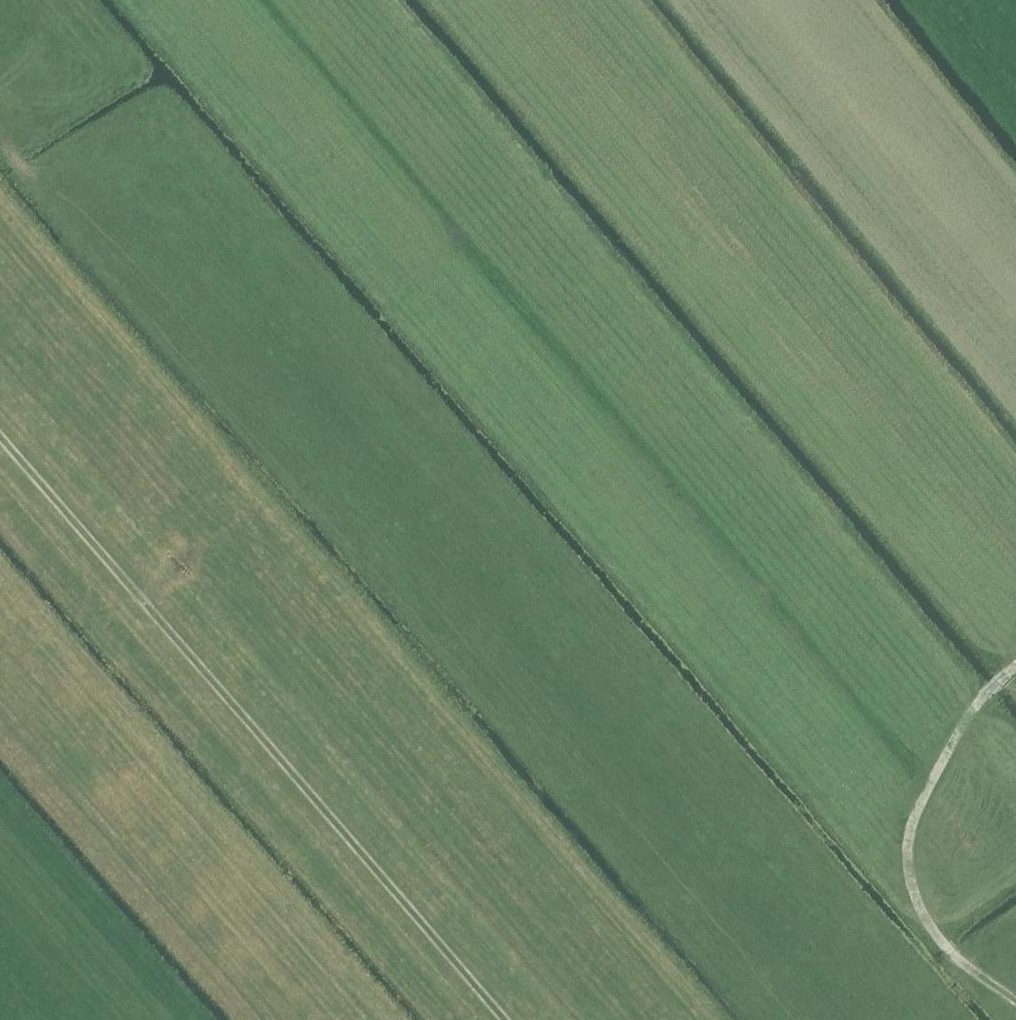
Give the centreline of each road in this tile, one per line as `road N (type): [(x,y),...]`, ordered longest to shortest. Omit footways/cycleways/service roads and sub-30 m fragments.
road 1 (track): [(503,1019),(0,439)]
road 2 (track): [(1015,998),(944,946),(906,870),(917,811),(982,705),(1015,674)]

